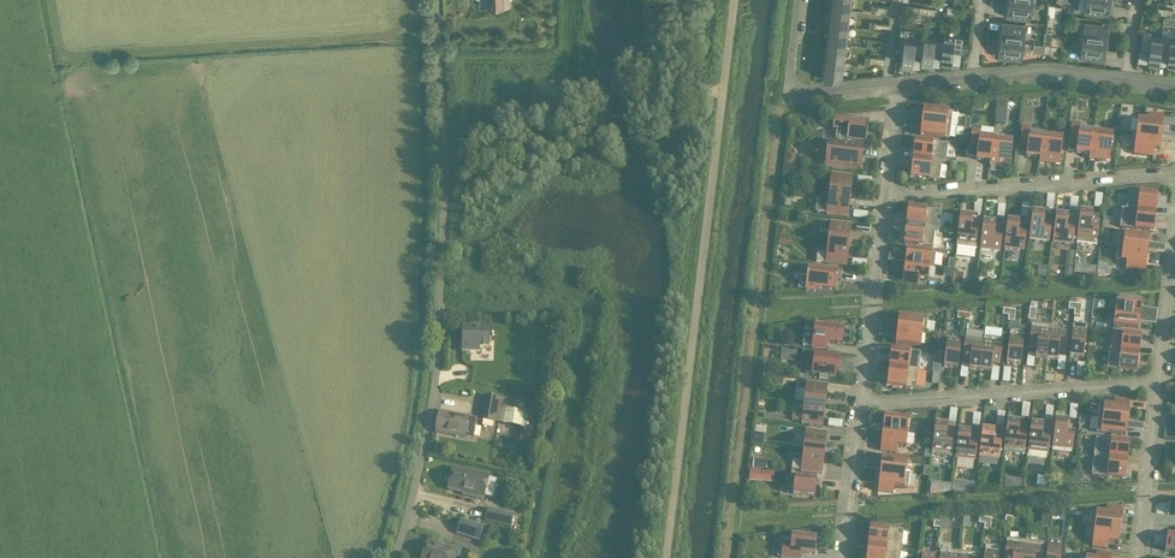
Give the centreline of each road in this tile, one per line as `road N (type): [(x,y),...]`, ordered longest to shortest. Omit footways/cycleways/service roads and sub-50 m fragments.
road 1 (unclassified): [(395,557),(427,435),(439,340),(445,179),(437,0)]
road 2 (residential): [(862,400),(1158,385)]
road 3 (residential): [(1174,176),(884,196)]
road 4 (residential): [(1174,89),(1050,70),(897,86)]
road 5 (residential): [(884,196),(862,400)]
road 6 (residential): [(897,86),(793,91),(798,0)]
road 7 (residential): [(1158,385),(1138,557)]
road 8 (residential): [(862,400),(846,557)]
road 9 (residential): [(1174,246),(1158,385)]

